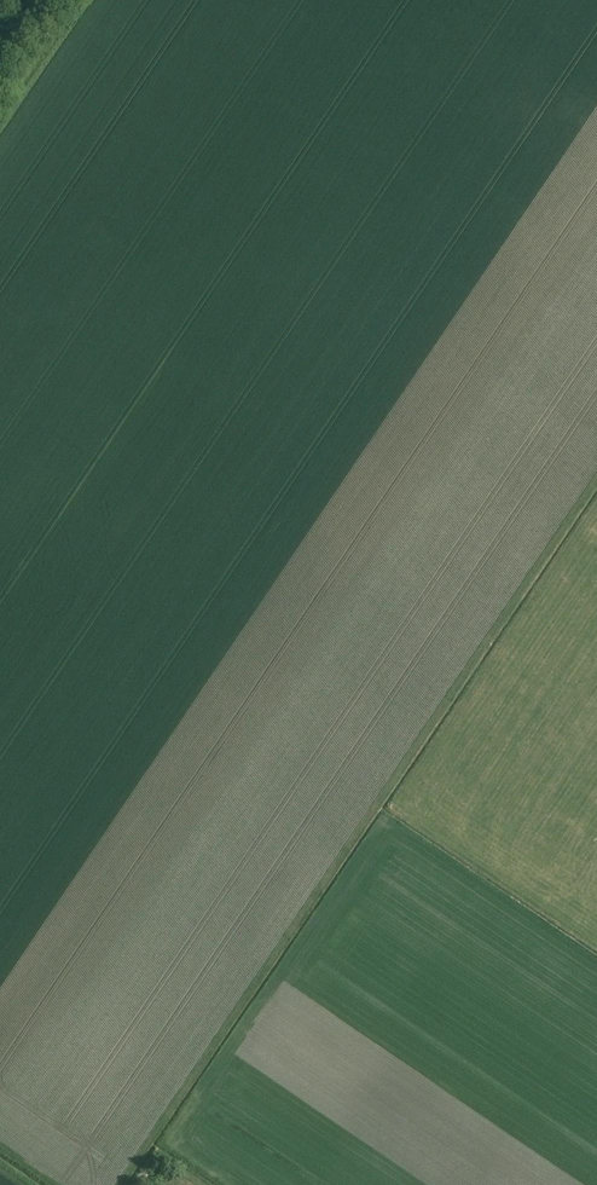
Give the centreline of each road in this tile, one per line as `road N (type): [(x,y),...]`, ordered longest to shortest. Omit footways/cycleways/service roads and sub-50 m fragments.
road 1 (track): [(0,119),(82,0)]

